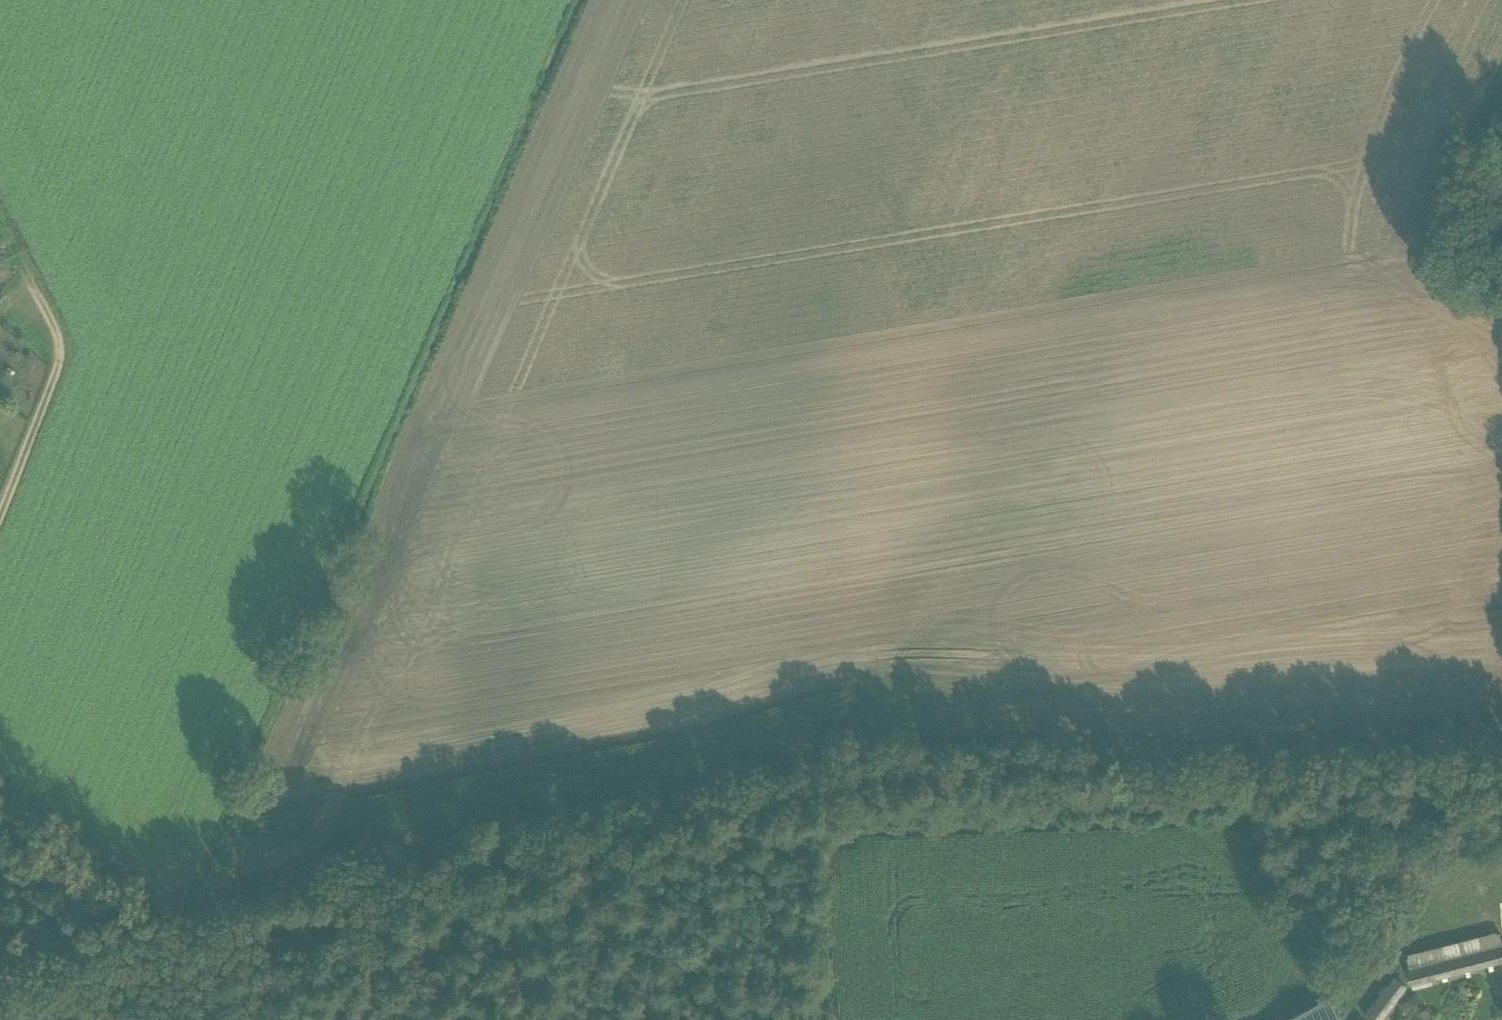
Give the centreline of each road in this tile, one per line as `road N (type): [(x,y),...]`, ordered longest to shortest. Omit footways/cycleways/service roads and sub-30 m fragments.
road 1 (track): [(1501,743),(934,771),(517,863),(0,956)]

